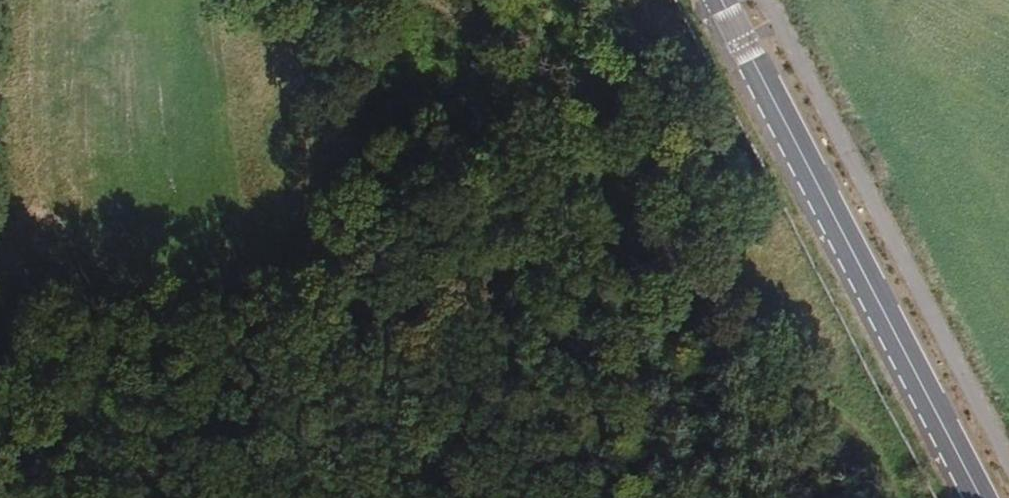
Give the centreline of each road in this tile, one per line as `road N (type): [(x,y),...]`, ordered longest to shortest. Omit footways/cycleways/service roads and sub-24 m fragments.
road 1 (primary): [(721,0),(981,497)]
road 2 (track): [(366,0),(485,103)]

